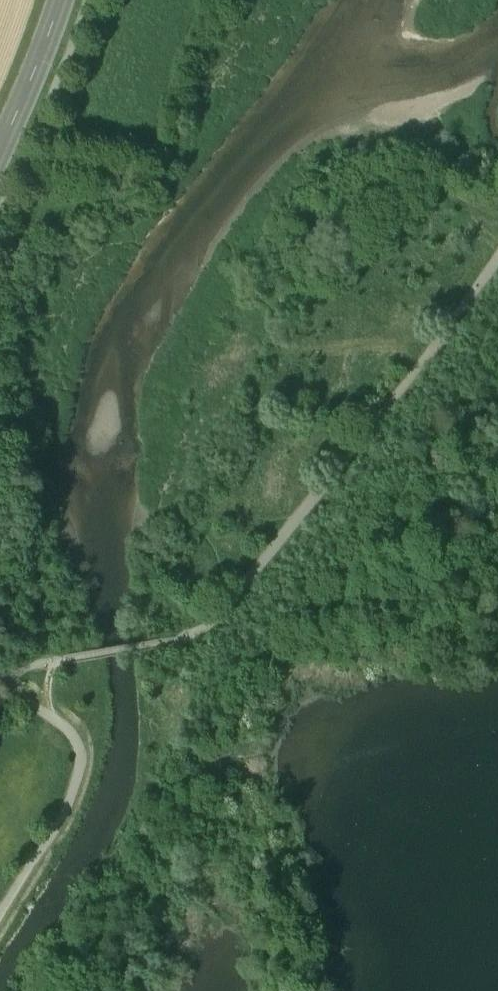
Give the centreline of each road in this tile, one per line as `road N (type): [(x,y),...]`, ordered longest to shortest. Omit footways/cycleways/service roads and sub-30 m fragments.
road 1 (track): [(497,256),(396,397),(207,629),(171,641)]
road 2 (track): [(86,655),(33,665),(14,678),(20,697),(67,730),(82,759),(67,802),(0,909)]
road 3 (tertiary): [(60,0),(0,150)]

